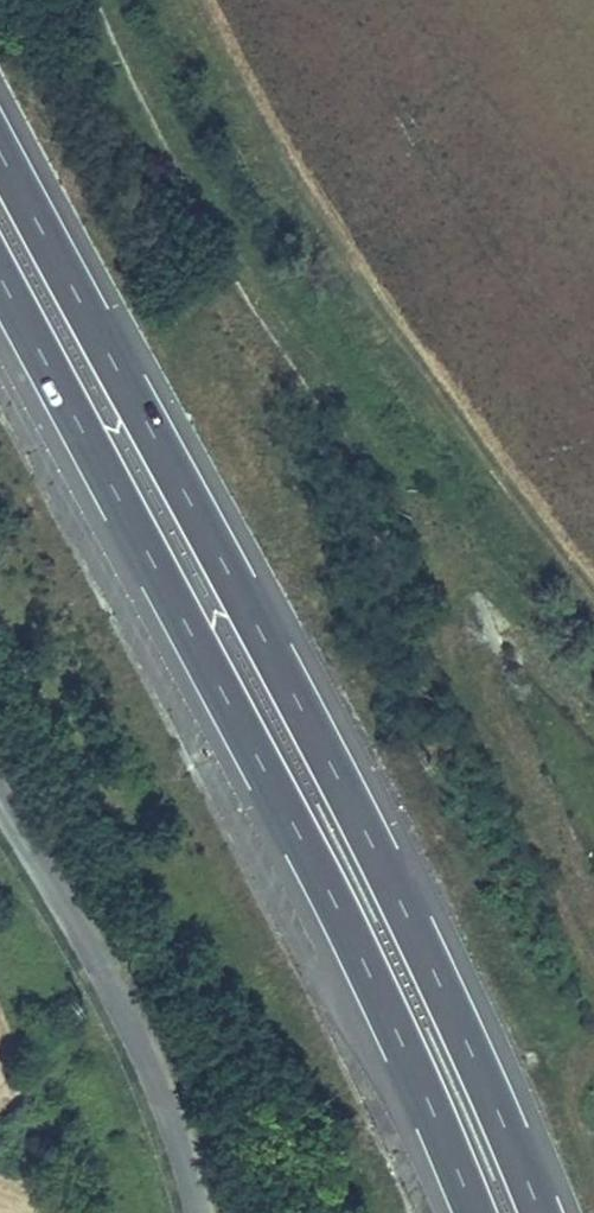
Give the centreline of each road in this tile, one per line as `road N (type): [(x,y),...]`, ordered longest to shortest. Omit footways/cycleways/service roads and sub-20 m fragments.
road 1 (motorway): [(541,1212),(320,744),(0,151)]
road 2 (motorway): [(0,281),(315,865),(477,1212)]
road 3 (residential): [(198,1212),(134,1038),(0,800)]

